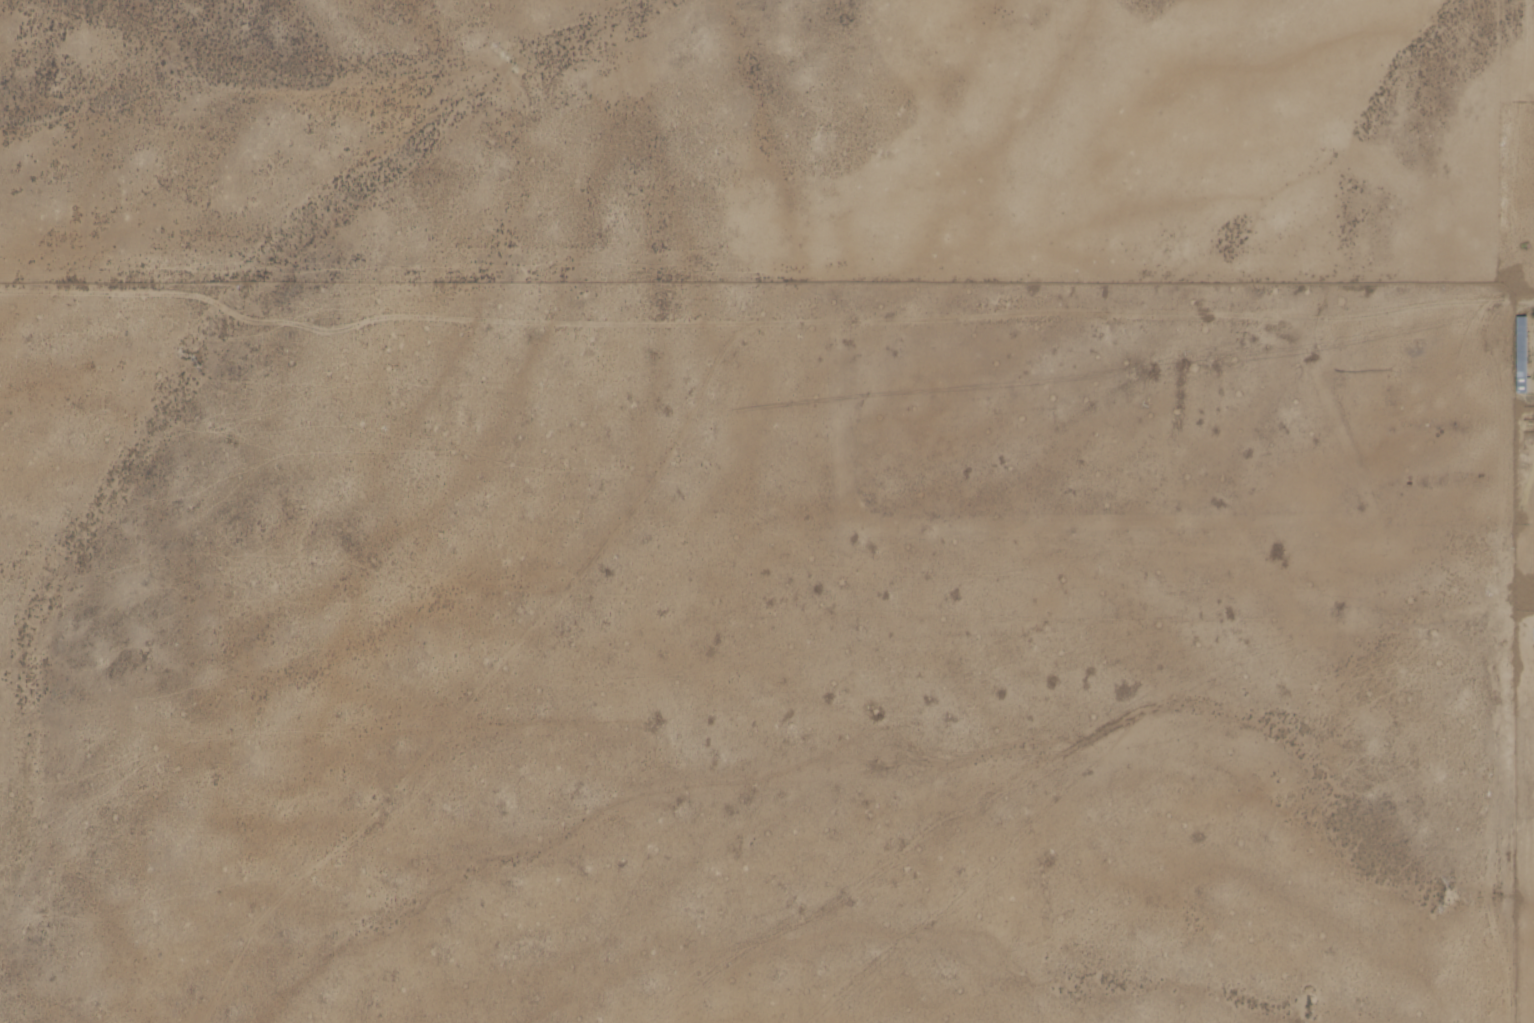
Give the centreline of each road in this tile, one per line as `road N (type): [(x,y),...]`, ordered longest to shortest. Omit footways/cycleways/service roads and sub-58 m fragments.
road 1 (residential): [(1527,1022),(1518,0)]

